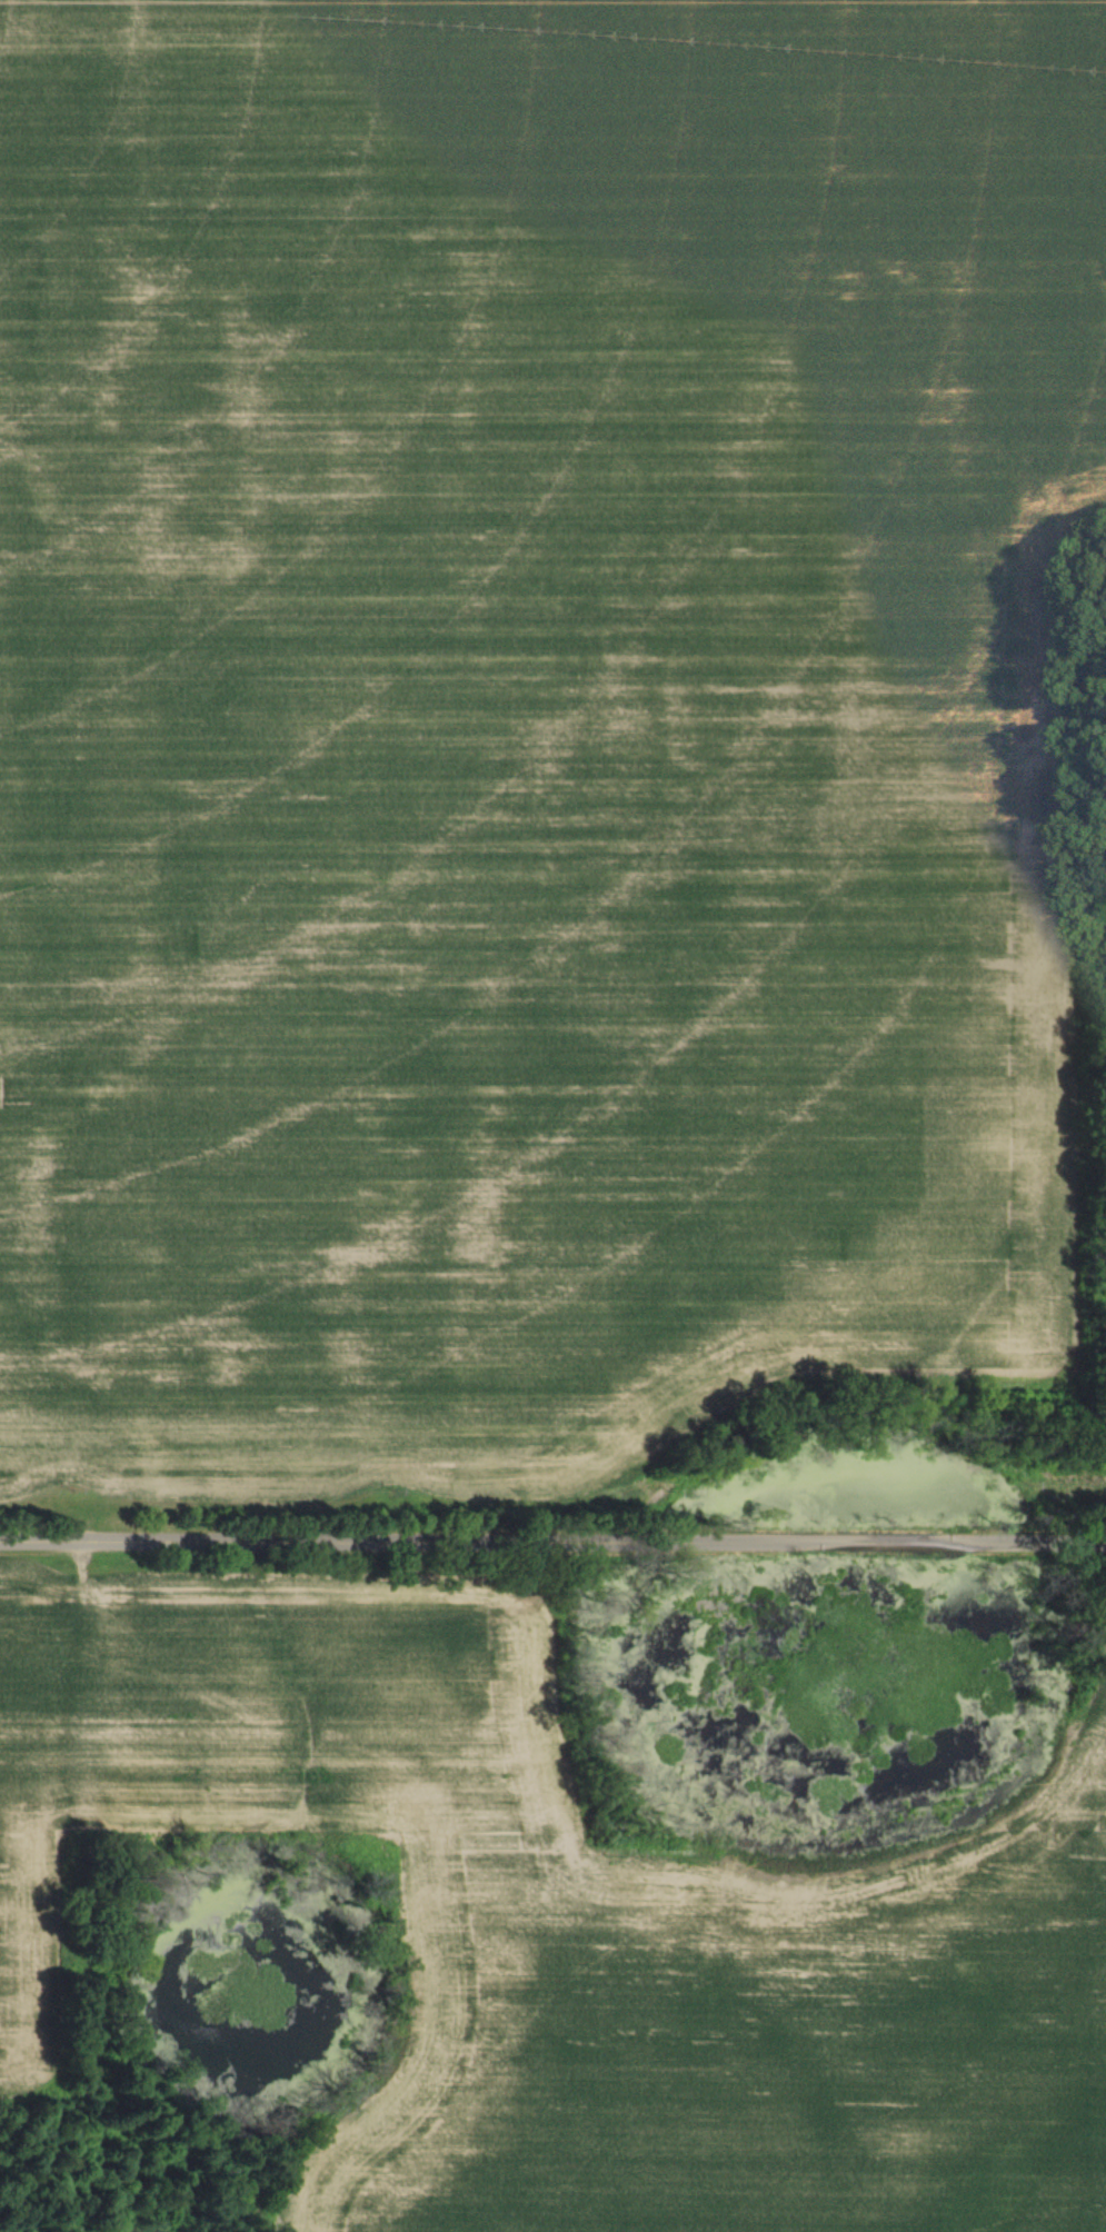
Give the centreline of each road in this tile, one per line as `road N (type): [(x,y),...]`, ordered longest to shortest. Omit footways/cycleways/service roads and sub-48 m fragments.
road 1 (residential): [(0,1539),(1105,1541)]

